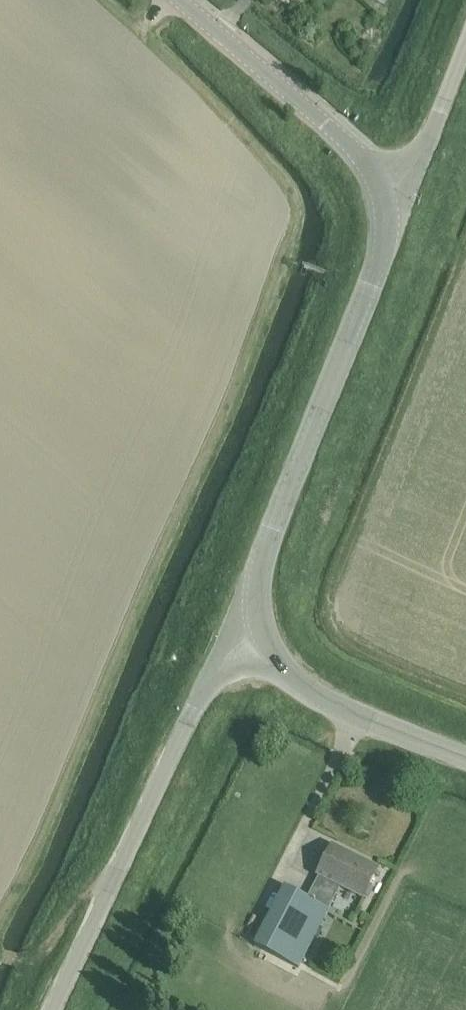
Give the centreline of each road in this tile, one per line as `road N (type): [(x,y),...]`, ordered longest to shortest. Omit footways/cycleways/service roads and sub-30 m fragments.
road 1 (tertiary): [(263,630),(263,555),(391,246),(392,195)]
road 2 (unclassified): [(52,1009),(195,709),(227,656),(263,630)]
road 3 (tertiary): [(392,195),(366,151),(186,0)]
road 4 (tertiary): [(465,759),(321,702),(282,669),(263,630)]
road 5 (unclassified): [(392,195),(416,172),(465,65)]

